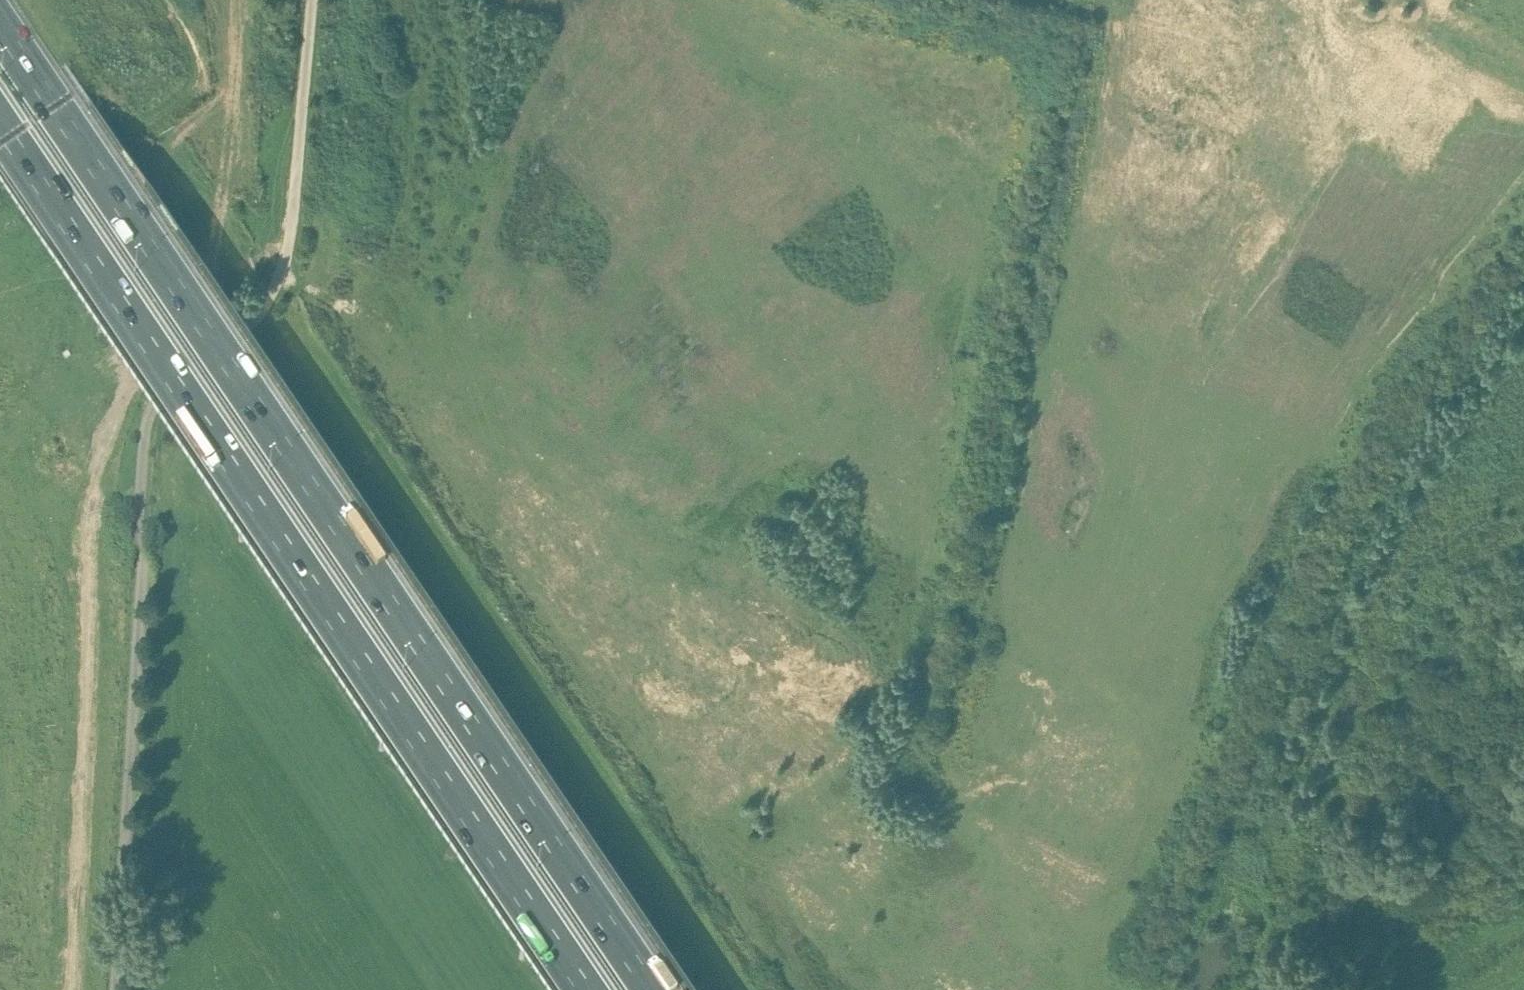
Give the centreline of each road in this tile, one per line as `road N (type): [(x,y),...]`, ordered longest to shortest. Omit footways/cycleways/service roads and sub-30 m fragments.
road 1 (motorway): [(650,989),(0,22)]
road 2 (unclassified): [(113,989),(154,413),(256,321),(281,270),(311,0)]
road 3 (motorway): [(0,129),(581,989)]

